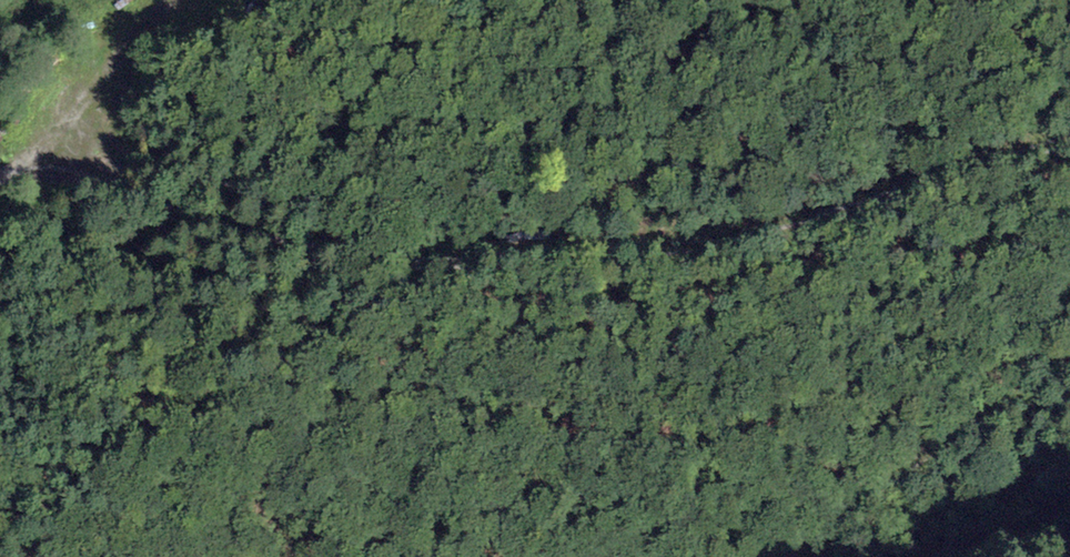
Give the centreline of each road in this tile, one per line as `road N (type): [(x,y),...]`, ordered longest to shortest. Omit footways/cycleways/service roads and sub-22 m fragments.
road 1 (track): [(1069,140),(754,239),(455,266),(203,227),(110,184),(58,173)]
road 2 (track): [(1069,307),(994,413),(792,556)]
road 3 (track): [(58,173),(113,57),(164,0)]

